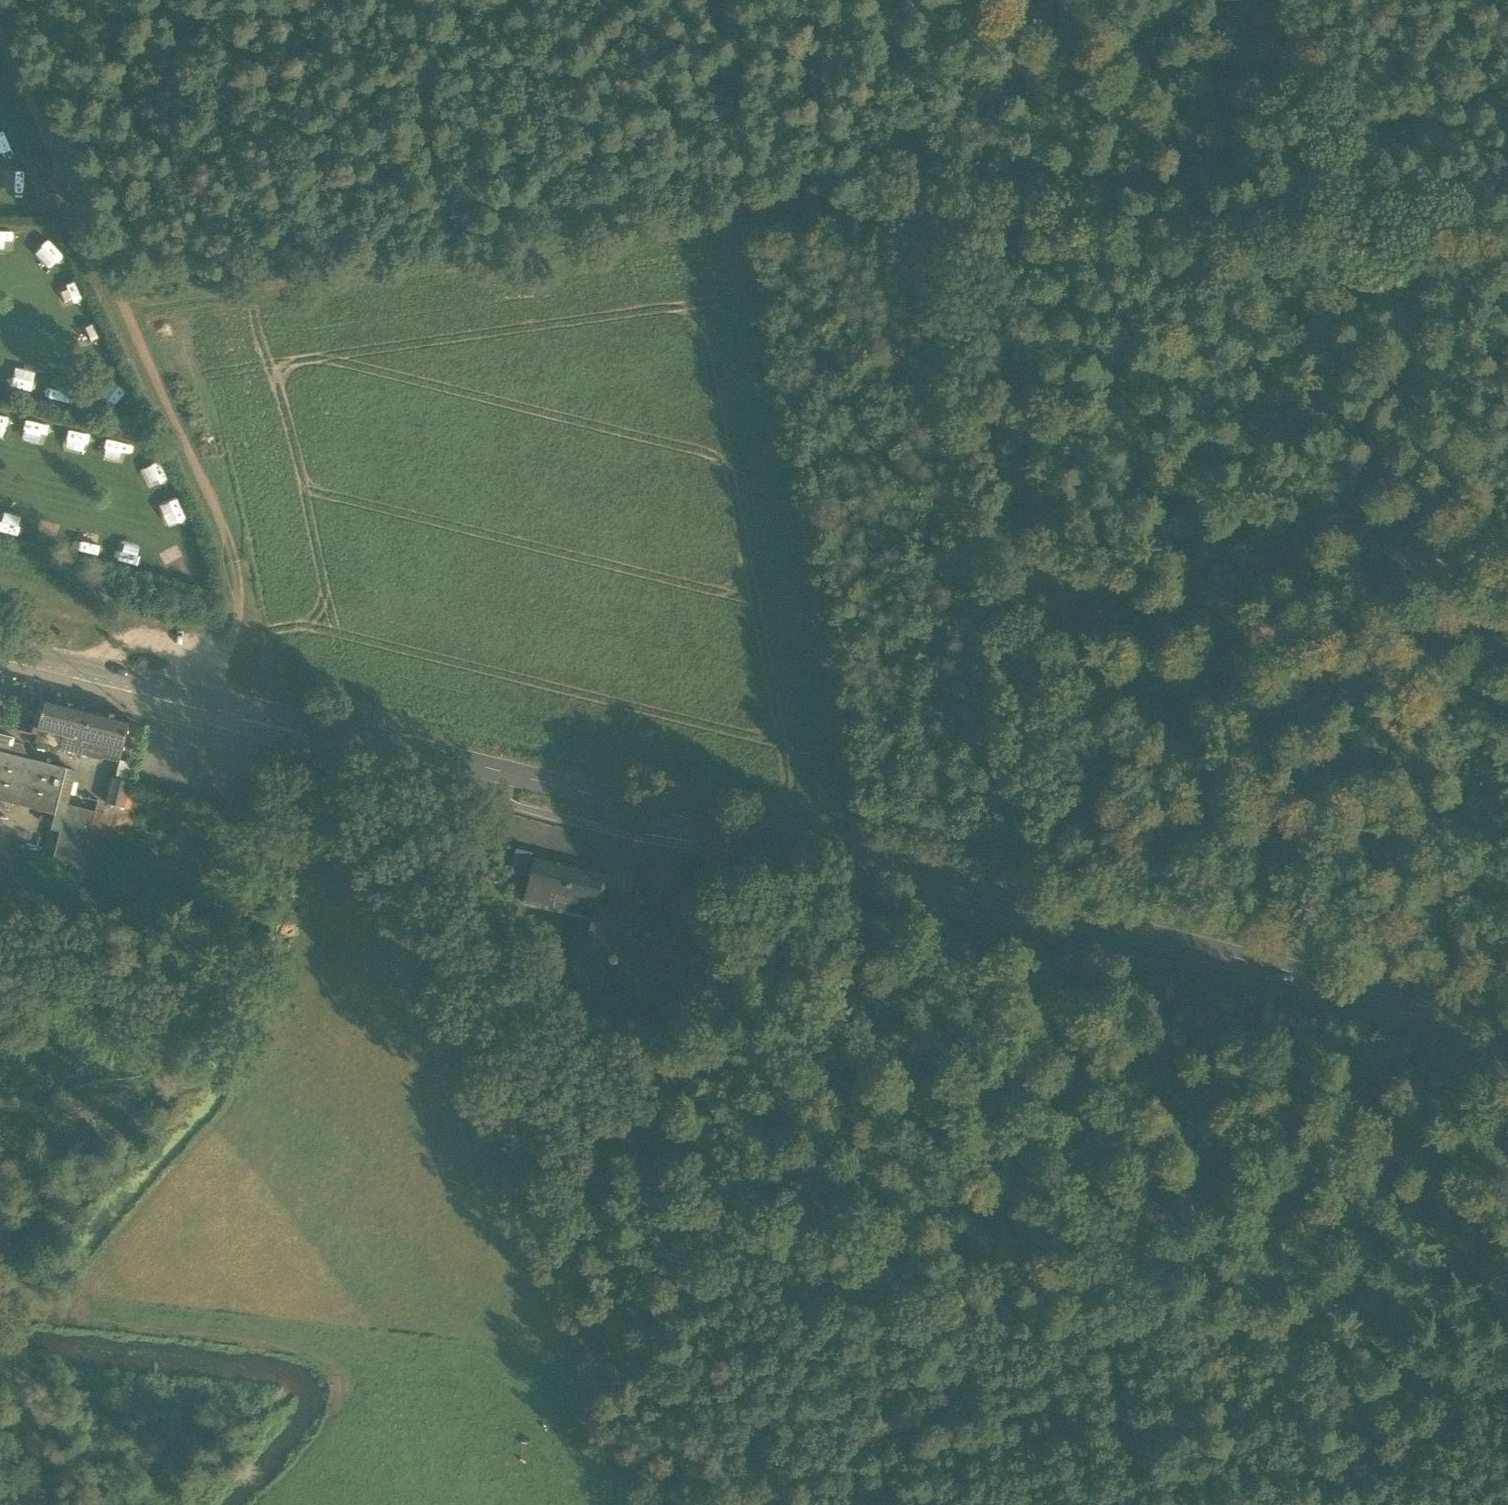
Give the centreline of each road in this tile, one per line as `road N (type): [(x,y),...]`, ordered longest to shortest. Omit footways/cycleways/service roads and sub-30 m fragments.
road 1 (secondary): [(282,713),(1507,1027)]
road 2 (track): [(125,306),(888,190),(914,200)]
road 3 (track): [(200,716),(240,606),(230,540),(0,34)]
road 4 (track): [(1325,215),(935,215),(914,200),(881,0)]
road 5 (secondary): [(282,713),(0,643)]
road 6 (unclassified): [(40,1504),(0,1242)]
road 7 (track): [(1325,215),(1507,185)]

